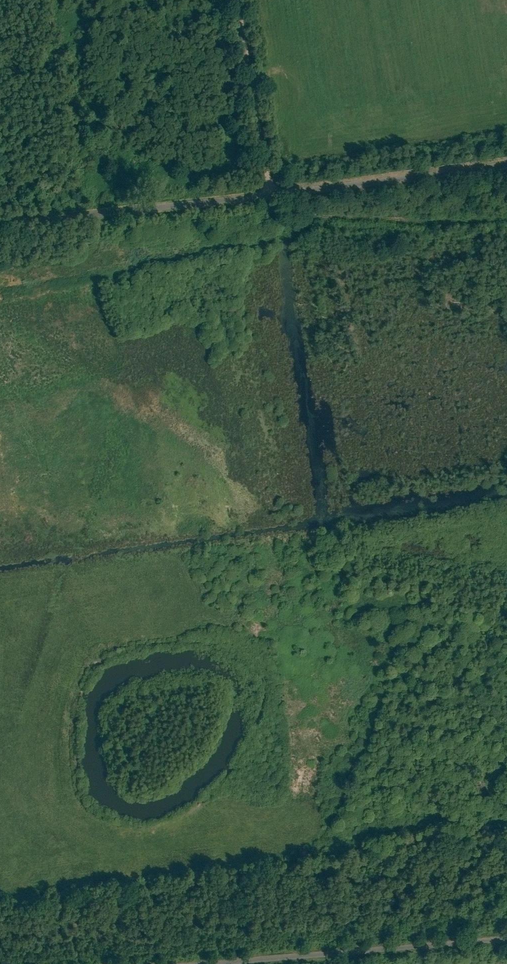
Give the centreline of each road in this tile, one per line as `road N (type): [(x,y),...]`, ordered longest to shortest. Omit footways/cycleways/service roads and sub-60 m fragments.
road 1 (unclassified): [(0,218),(506,163)]
road 2 (track): [(203,963),(506,939)]
road 3 (track): [(241,0),(274,191)]

